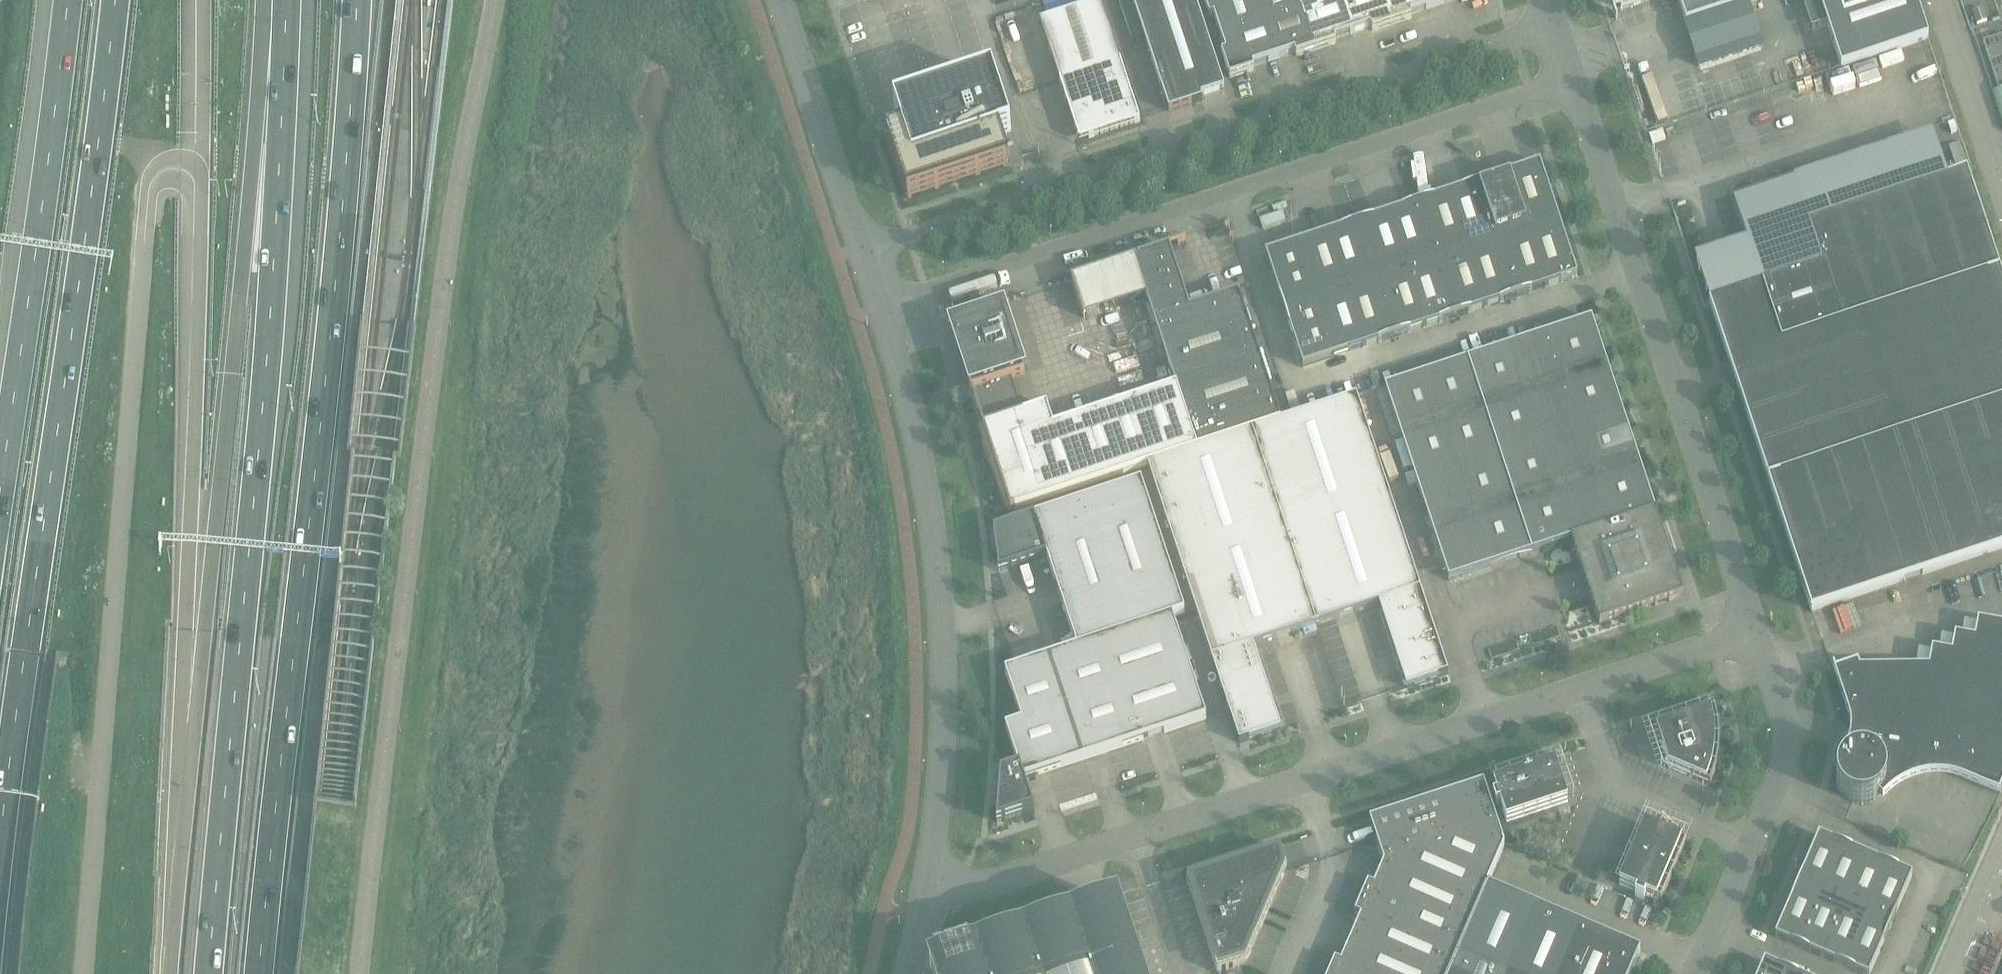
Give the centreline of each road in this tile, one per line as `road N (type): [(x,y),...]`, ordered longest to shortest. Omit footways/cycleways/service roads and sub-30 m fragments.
road 1 (motorway): [(259,973),(340,231),(356,0)]
road 2 (motorway): [(210,973),(276,225),(286,0)]
road 3 (unclassified): [(930,905),(1759,633)]
road 4 (motorway): [(115,0),(0,859)]
road 5 (unclassified): [(879,307),(1576,79)]
road 6 (unclassified): [(1557,24),(861,250)]
road 7 (unclassified): [(930,905),(947,721),(930,501),(879,307)]
road 8 (unclassified): [(1759,633),(1576,79)]
road 9 (motorway): [(68,0),(0,509)]
road 10 (unclassified): [(1697,973),(1789,742),(1759,633)]
road 11 (unclassified): [(861,250),(782,0)]

